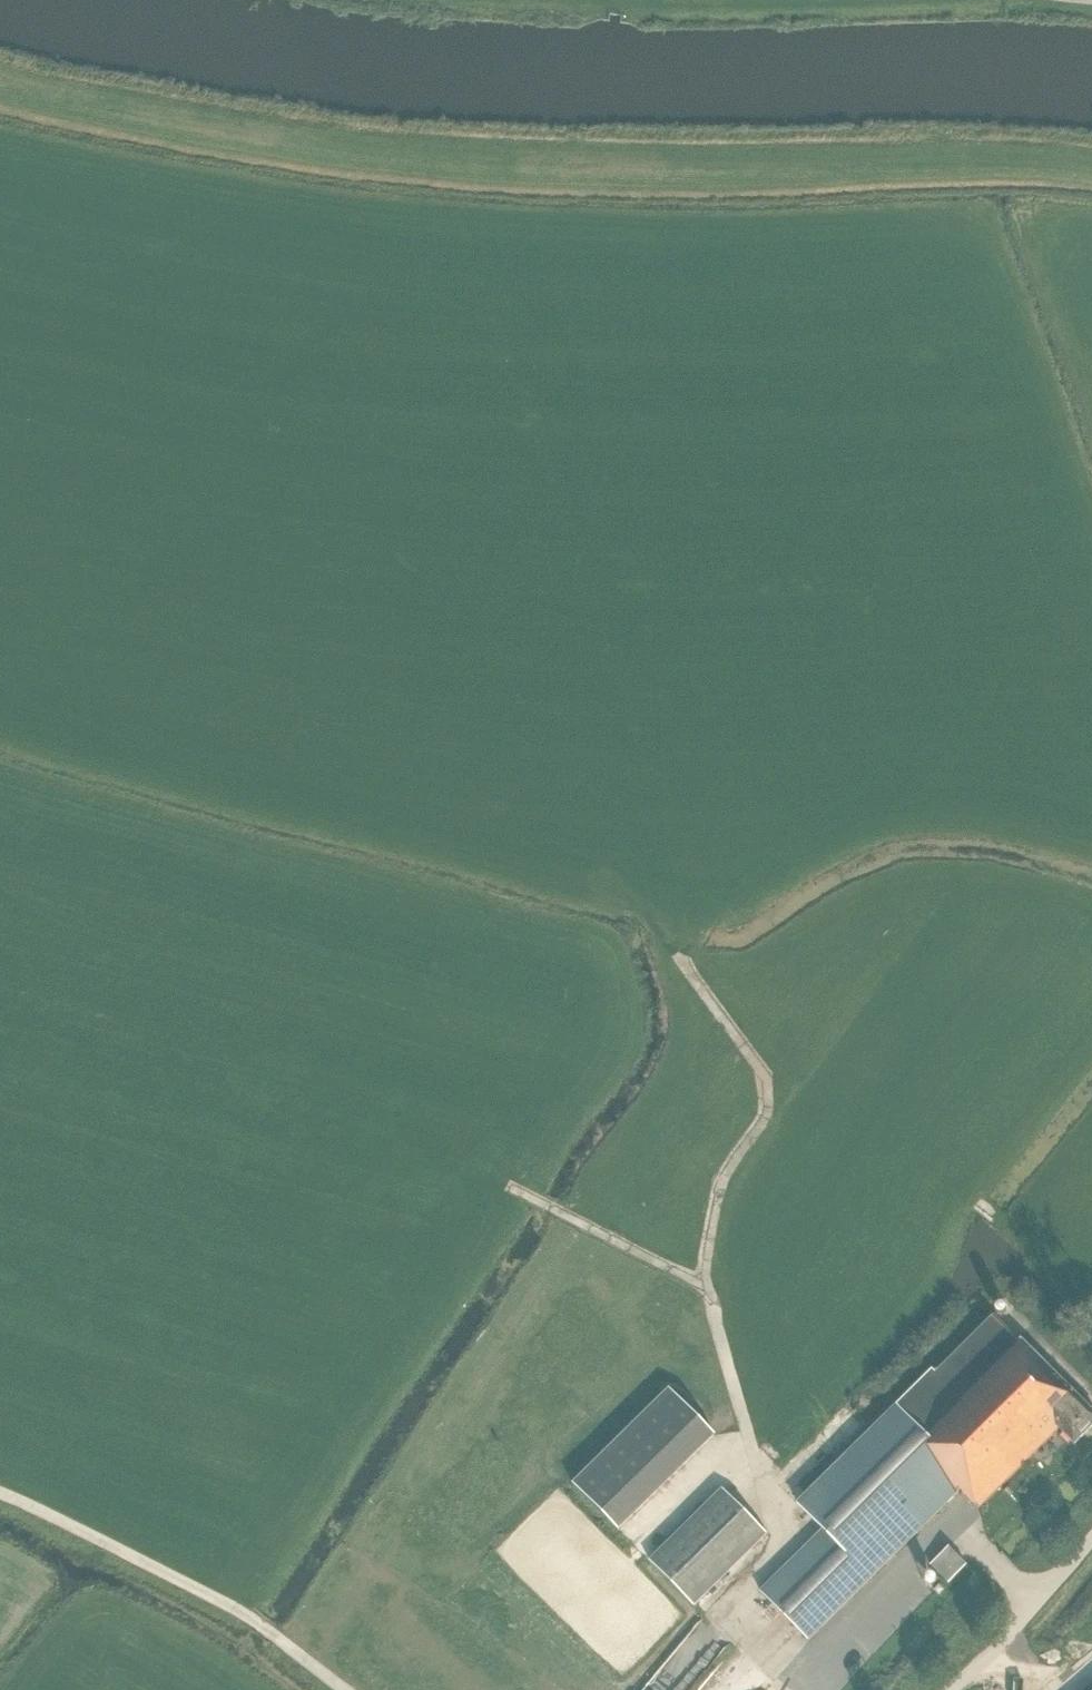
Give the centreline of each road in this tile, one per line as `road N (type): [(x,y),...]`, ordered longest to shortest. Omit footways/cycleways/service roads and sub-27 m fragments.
road 1 (track): [(345,1689),(243,1611),(0,1493)]
road 2 (unclassified): [(949,1689),(1091,1536)]

